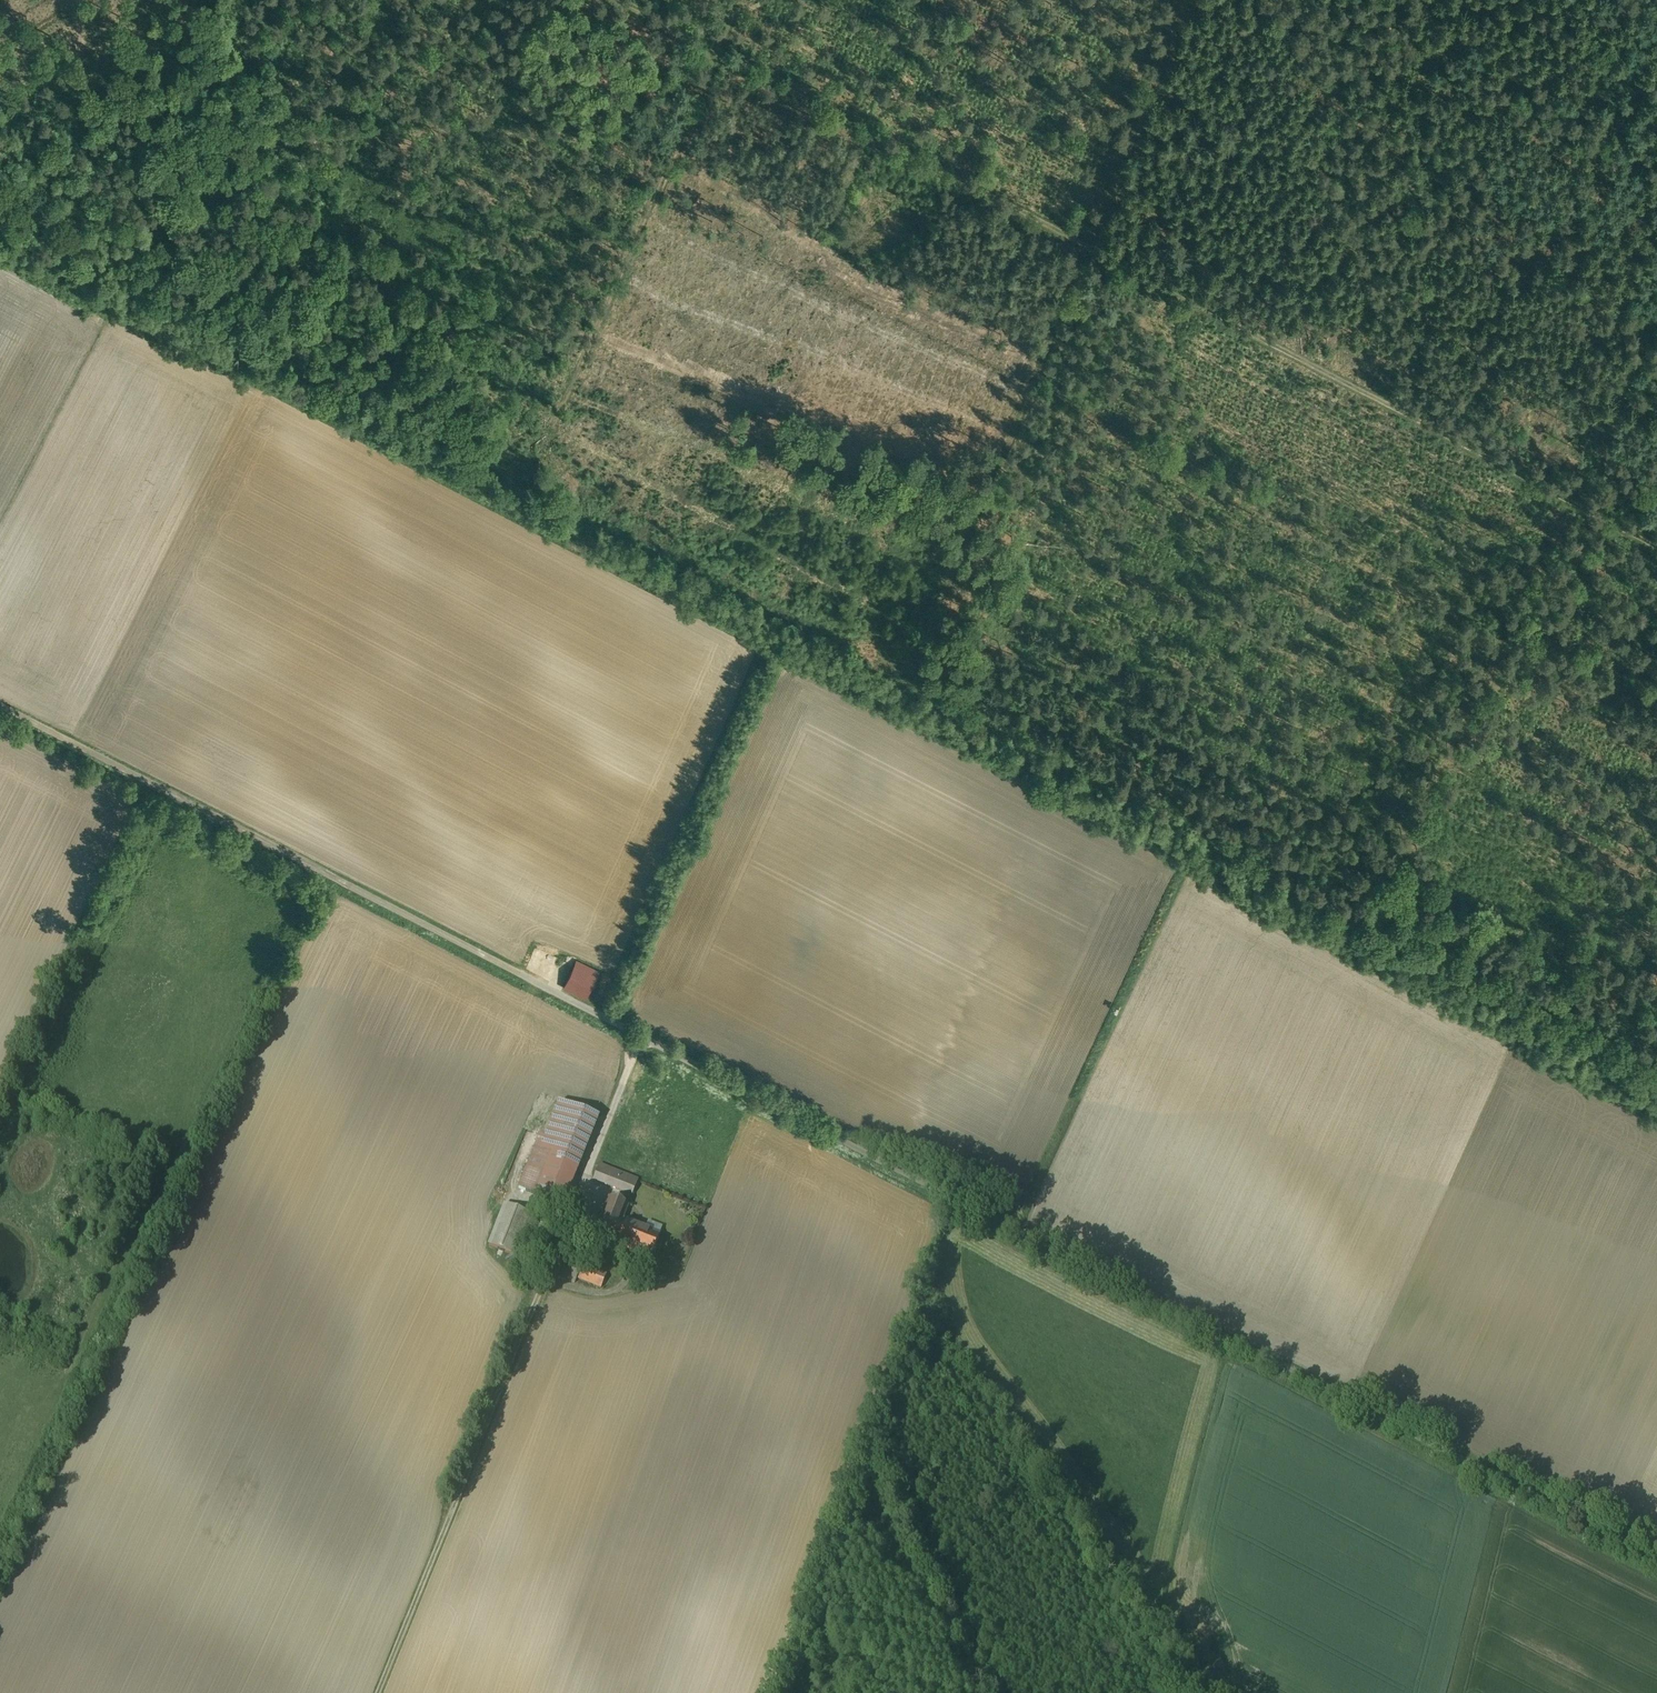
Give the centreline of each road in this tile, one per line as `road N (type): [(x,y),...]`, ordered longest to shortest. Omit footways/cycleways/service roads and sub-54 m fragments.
road 1 (unclassified): [(0,706),(1656,1561)]
road 2 (track): [(642,0),(1656,554)]

